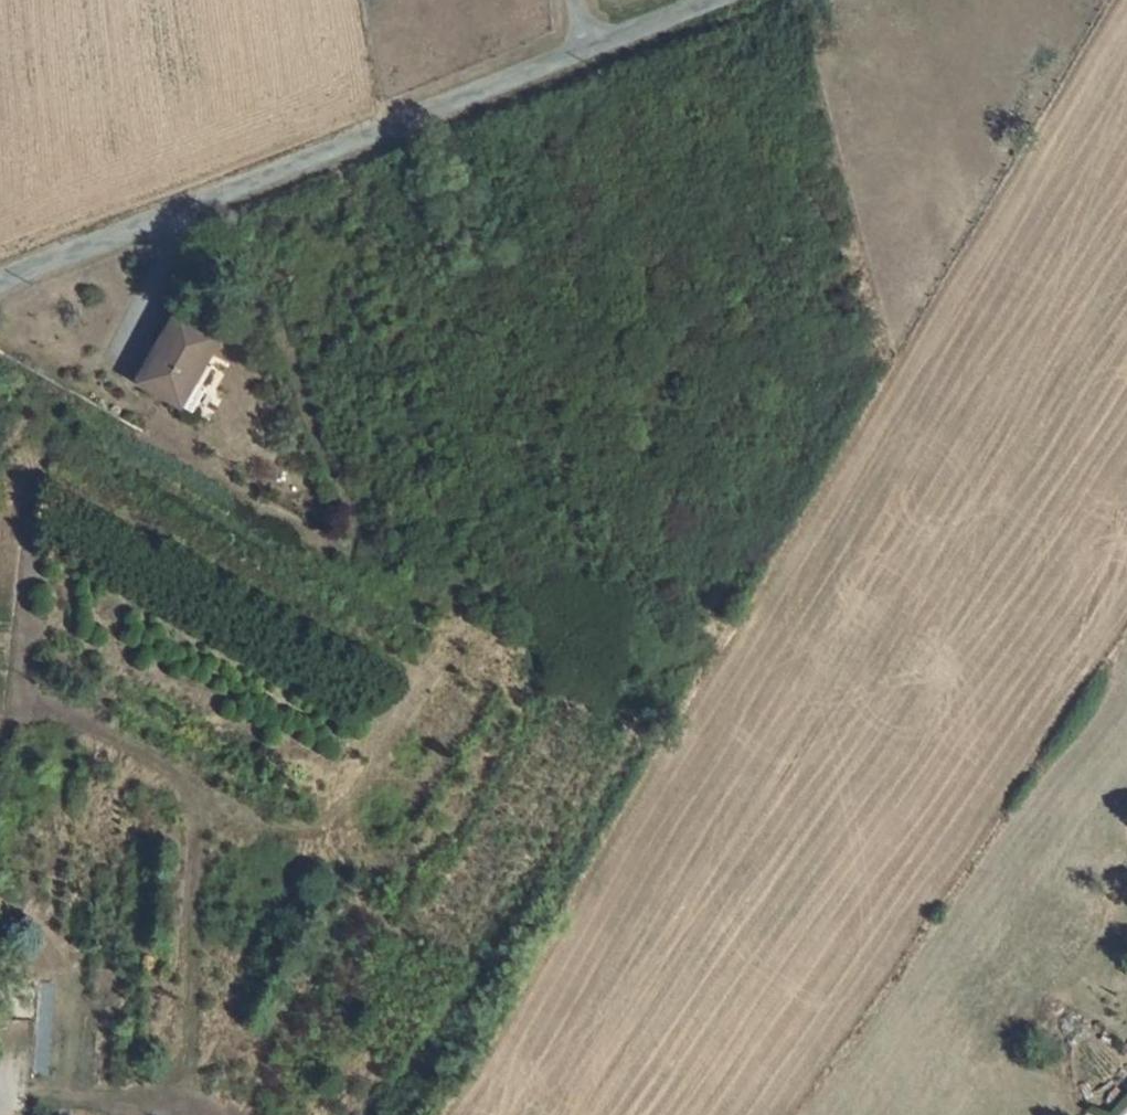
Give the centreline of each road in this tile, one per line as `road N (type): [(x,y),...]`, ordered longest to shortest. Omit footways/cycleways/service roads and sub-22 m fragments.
road 1 (unclassified): [(728,0),(0,283)]

